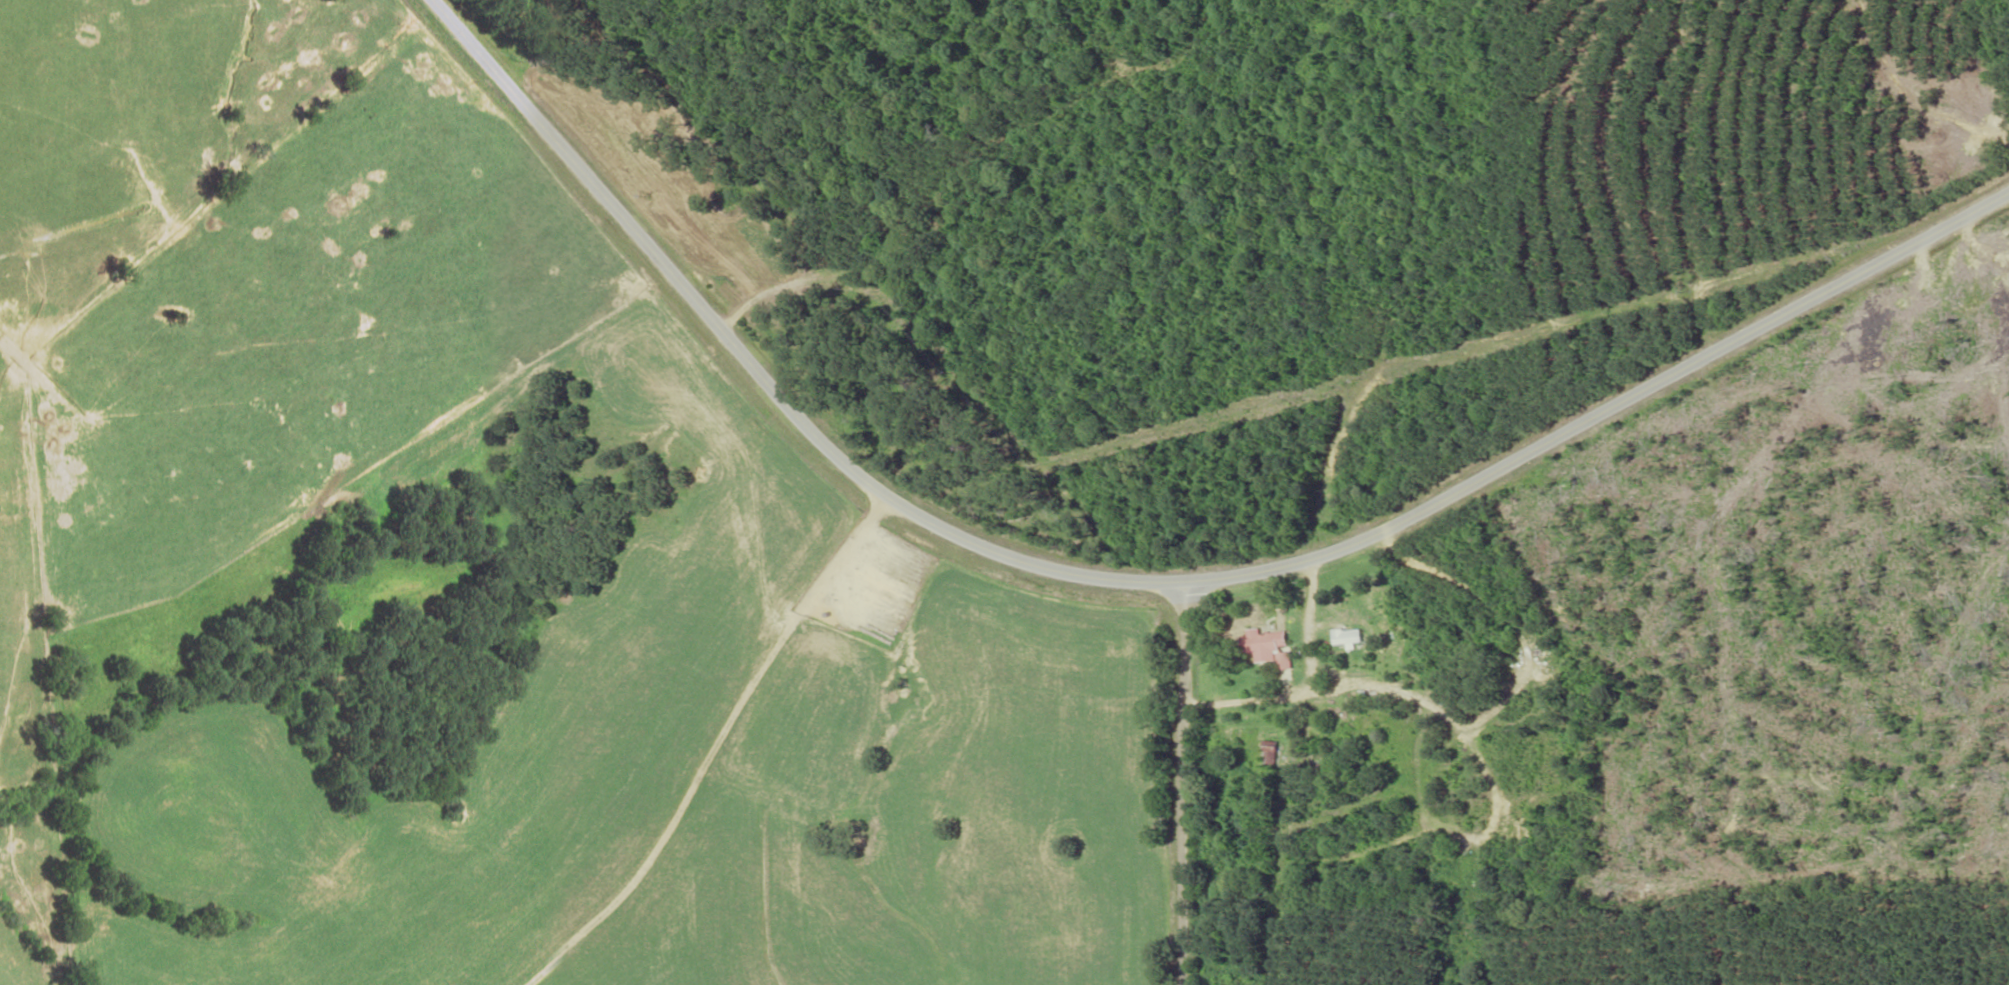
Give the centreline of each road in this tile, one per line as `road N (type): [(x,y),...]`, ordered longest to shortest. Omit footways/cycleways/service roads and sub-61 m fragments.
road 1 (tertiary): [(2008,190),(1341,552),(1186,587),(1091,587),(877,527),(772,441),(643,256),(425,0)]
road 2 (residential): [(1186,984),(1186,587)]

